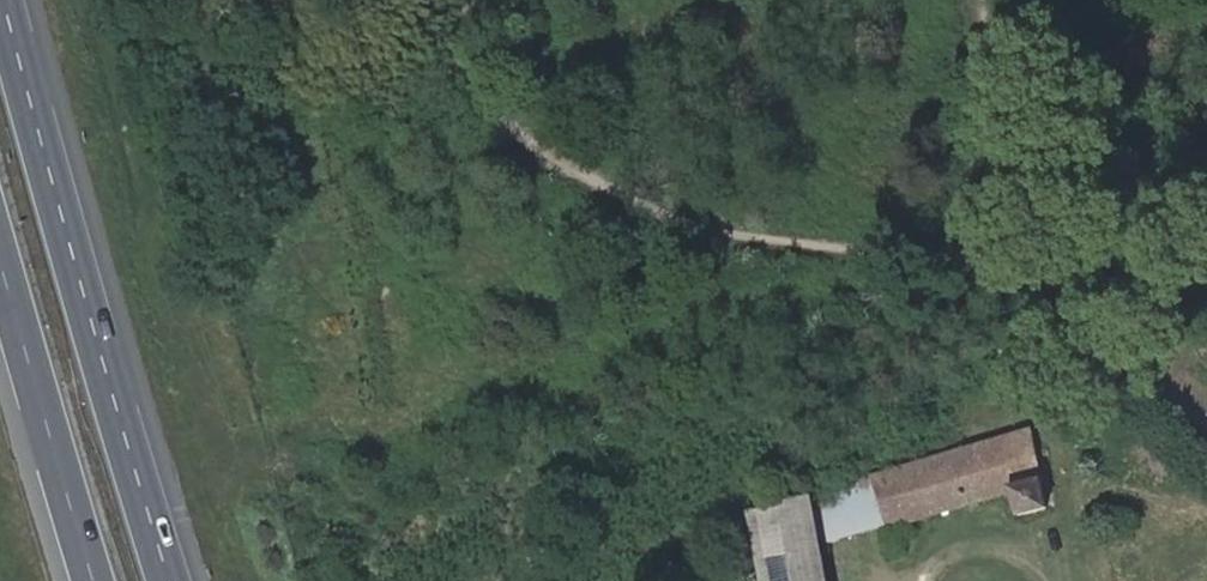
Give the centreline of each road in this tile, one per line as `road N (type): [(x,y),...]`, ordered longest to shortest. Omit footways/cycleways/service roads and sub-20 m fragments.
road 1 (motorway): [(175,580),(10,0)]
road 2 (motorway): [(0,248),(93,580)]

